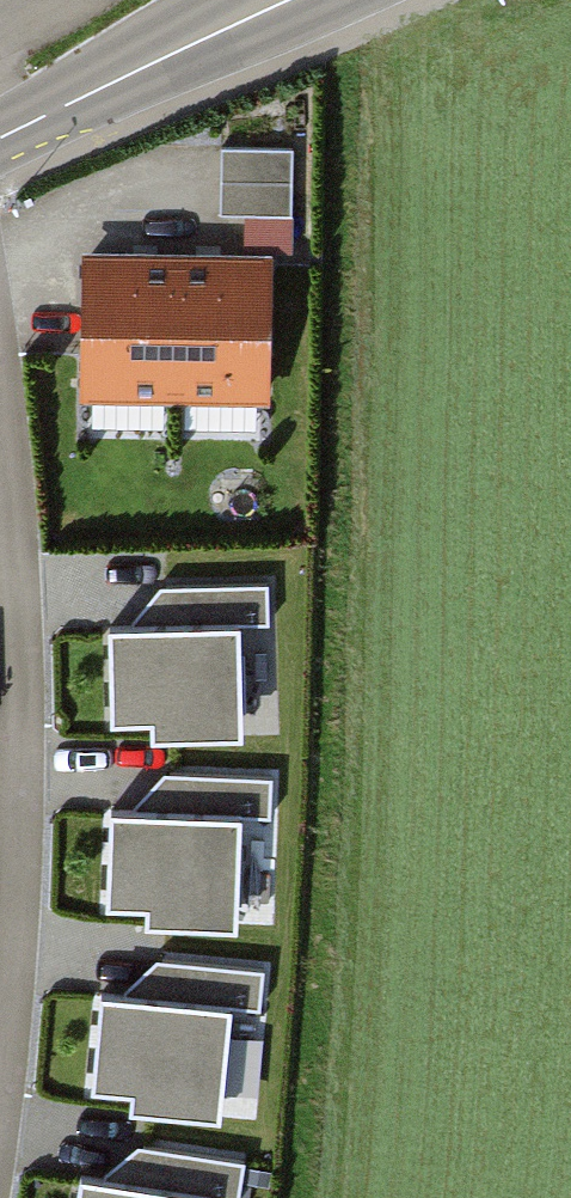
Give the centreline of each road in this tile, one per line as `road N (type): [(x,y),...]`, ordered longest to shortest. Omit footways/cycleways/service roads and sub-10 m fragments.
road 1 (residential): [(0,1020),(26,746),(0,377)]
road 2 (tertiary): [(272,0),(0,137)]

